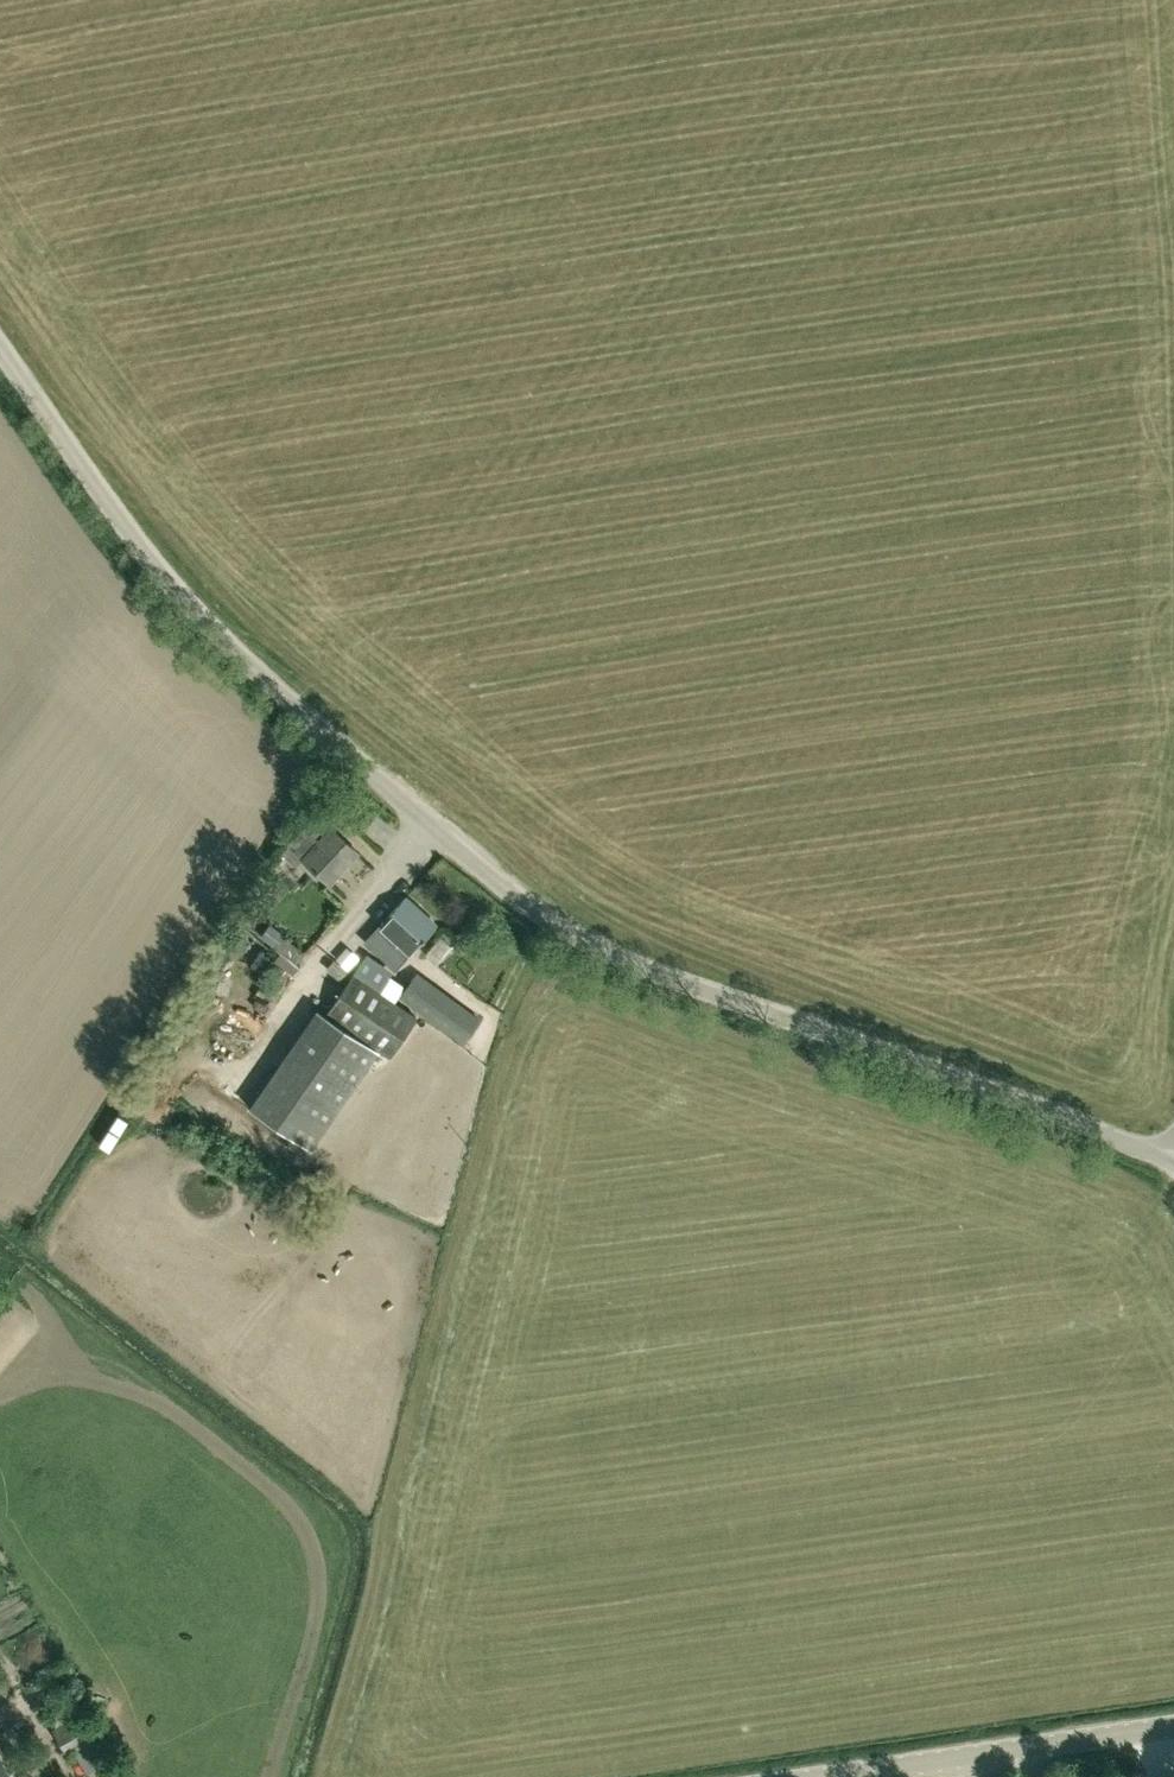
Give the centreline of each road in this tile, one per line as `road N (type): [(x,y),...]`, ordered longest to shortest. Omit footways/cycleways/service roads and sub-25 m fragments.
road 1 (unclassified): [(1173,1152),(1133,1145),(582,940),(518,895),(192,610),(0,349)]
road 2 (tertiary): [(804,1776),(1173,1725)]

